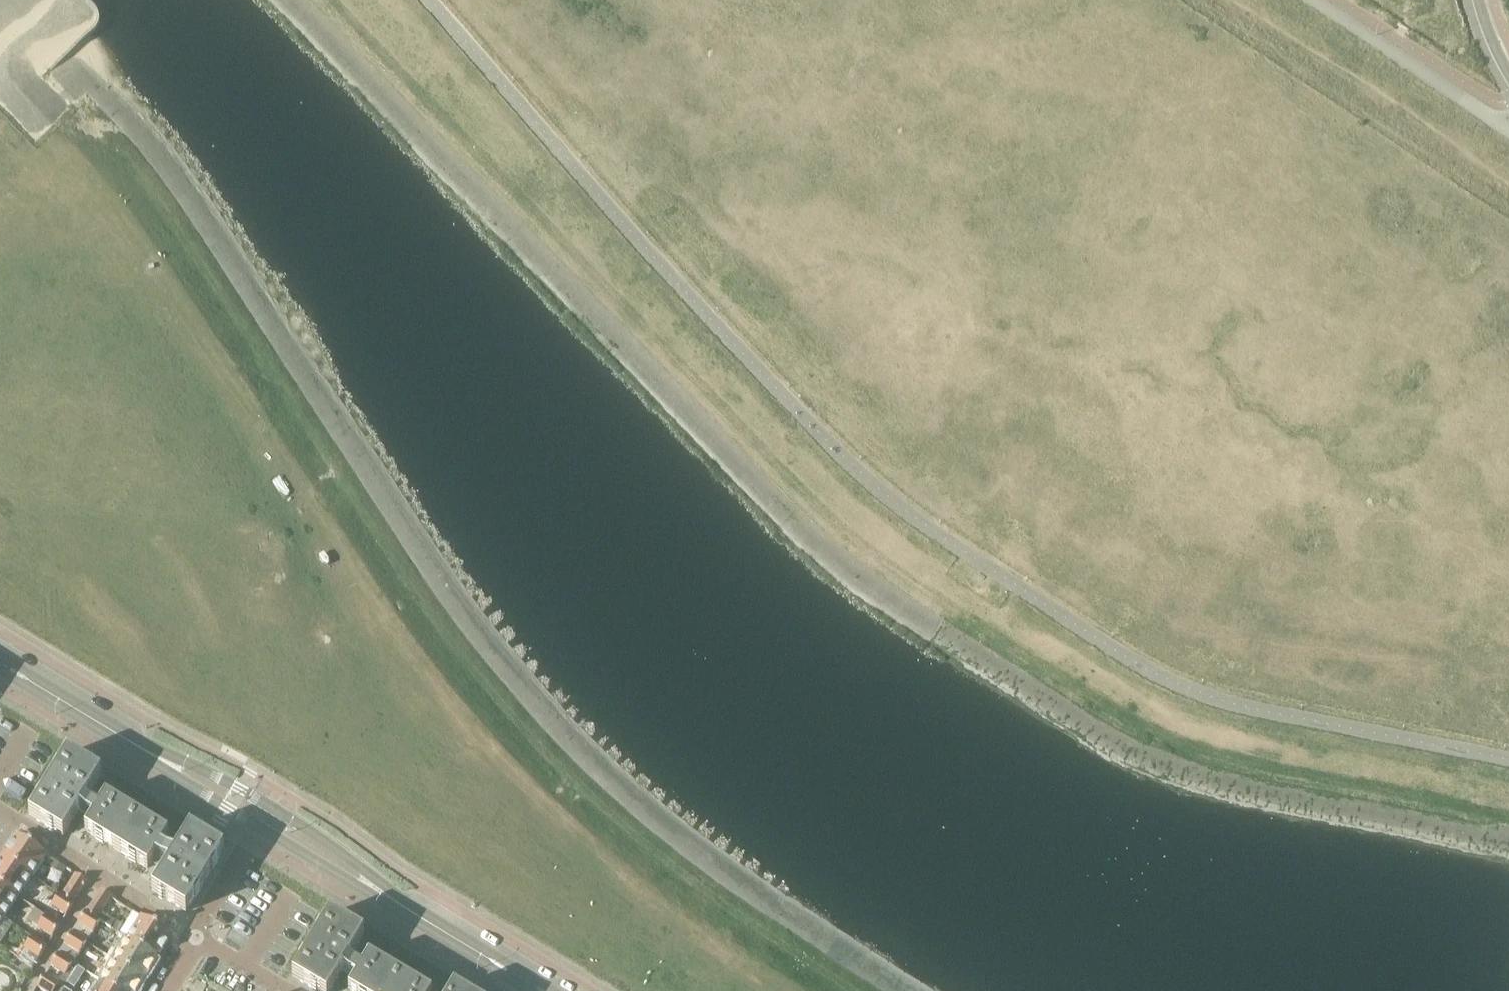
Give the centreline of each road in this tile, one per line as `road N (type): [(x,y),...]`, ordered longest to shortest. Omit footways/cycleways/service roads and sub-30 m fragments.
road 1 (tertiary): [(266,817),(0,662)]
road 2 (tertiary): [(520,977),(266,817)]
road 3 (residential): [(196,936),(19,824)]

